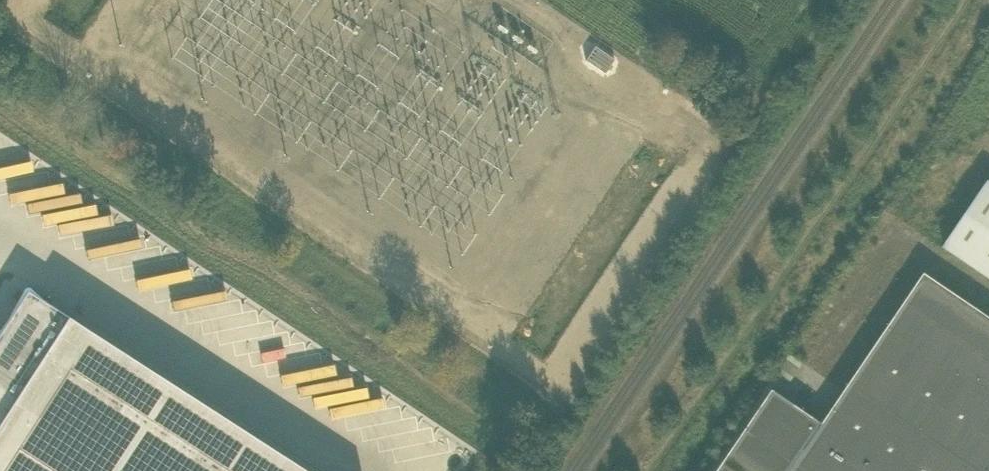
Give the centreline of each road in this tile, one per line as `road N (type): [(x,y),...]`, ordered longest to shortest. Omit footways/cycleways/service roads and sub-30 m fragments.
road 1 (track): [(962,0),(640,470)]

